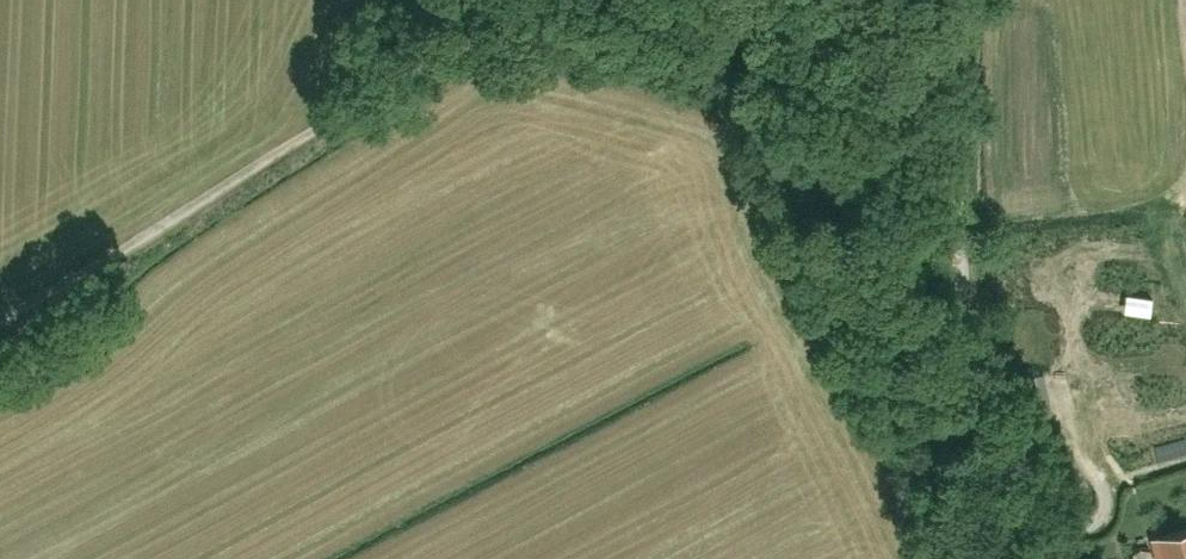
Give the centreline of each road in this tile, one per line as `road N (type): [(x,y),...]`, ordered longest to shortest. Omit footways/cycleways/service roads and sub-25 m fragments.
road 1 (track): [(0,323),(454,45)]
road 2 (track): [(946,189),(656,67),(508,35),(454,45)]
road 3 (track): [(960,194),(967,408),(1036,558)]
road 4 (track): [(961,0),(960,194)]

